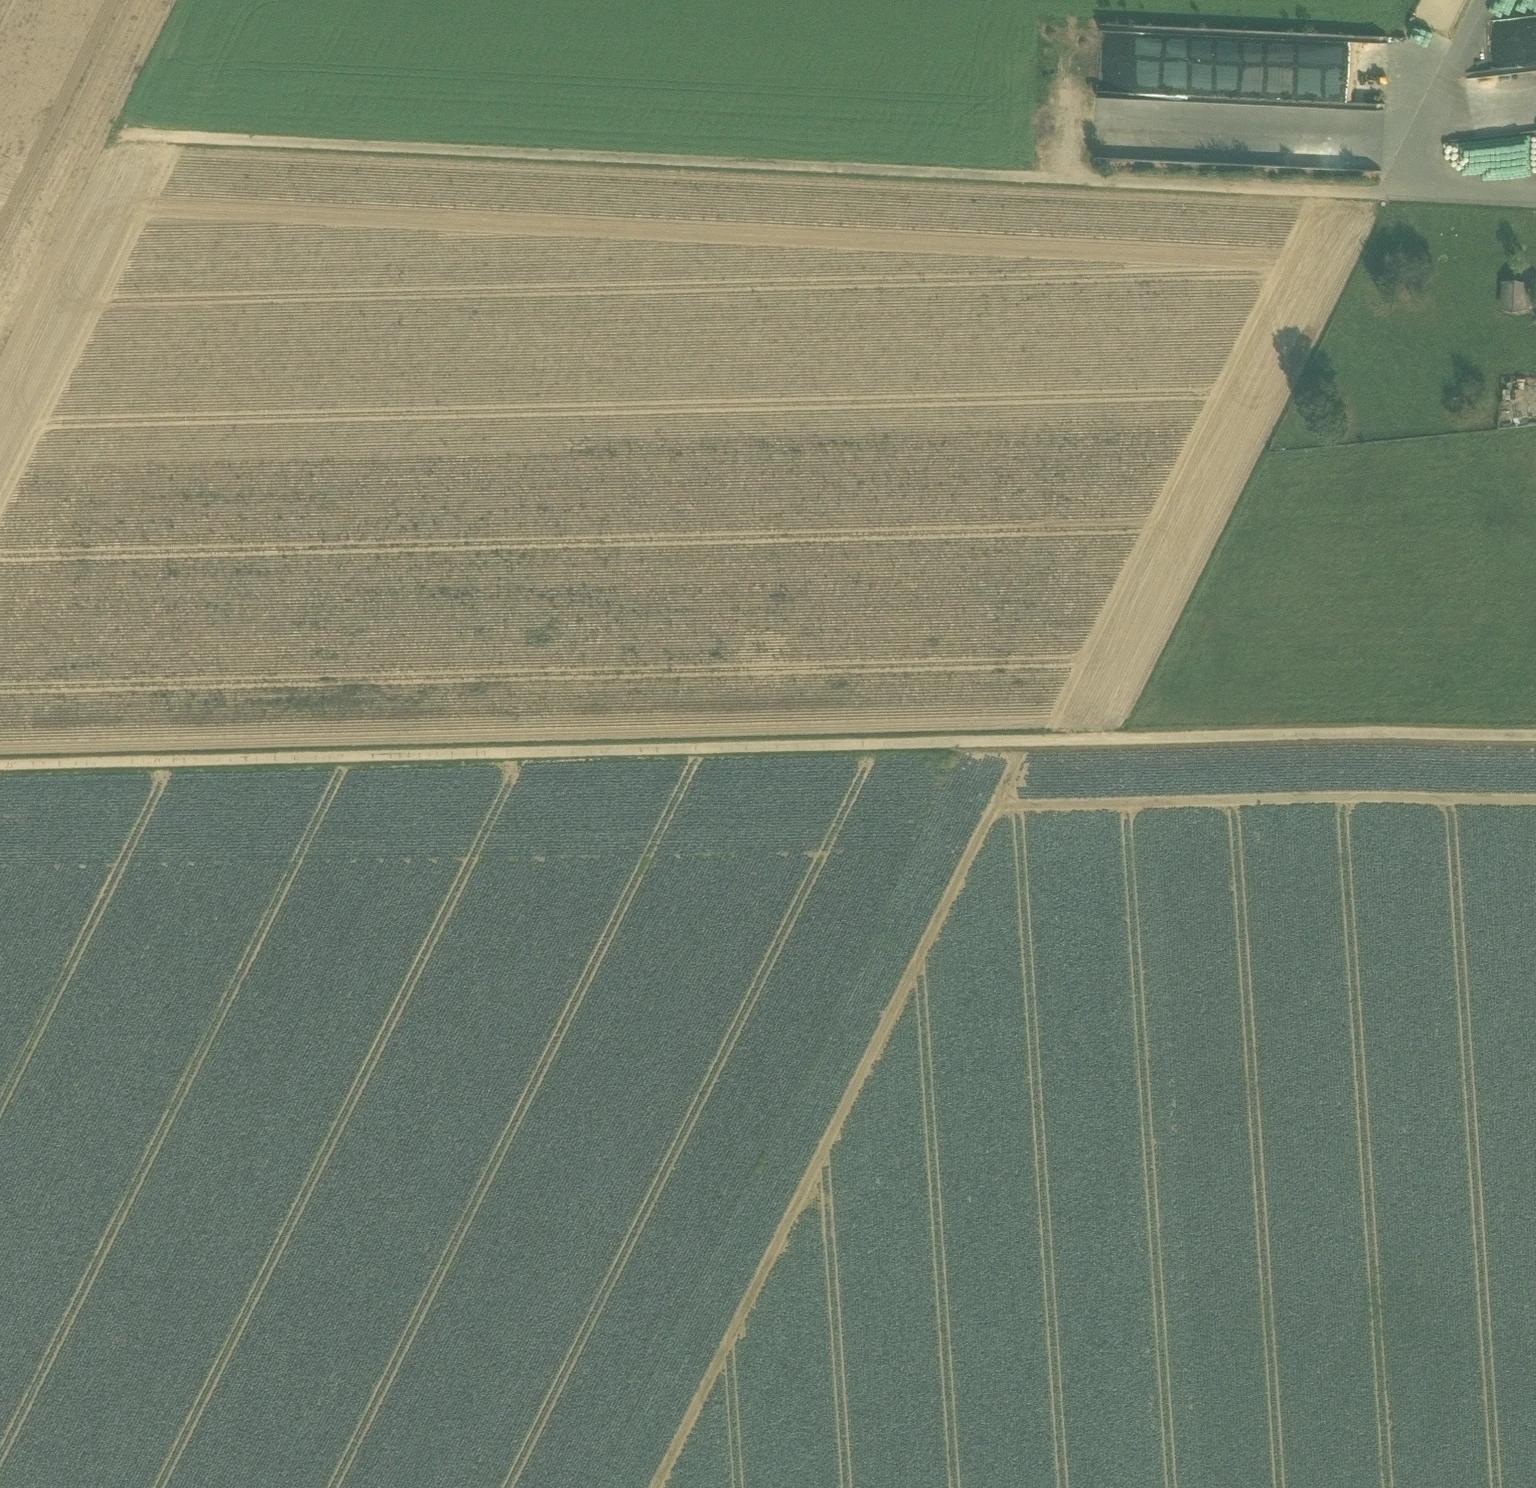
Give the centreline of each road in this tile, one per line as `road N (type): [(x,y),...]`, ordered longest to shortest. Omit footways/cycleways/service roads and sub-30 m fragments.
road 1 (track): [(1535,738),(0,769)]
road 2 (track): [(1404,194),(121,135)]

